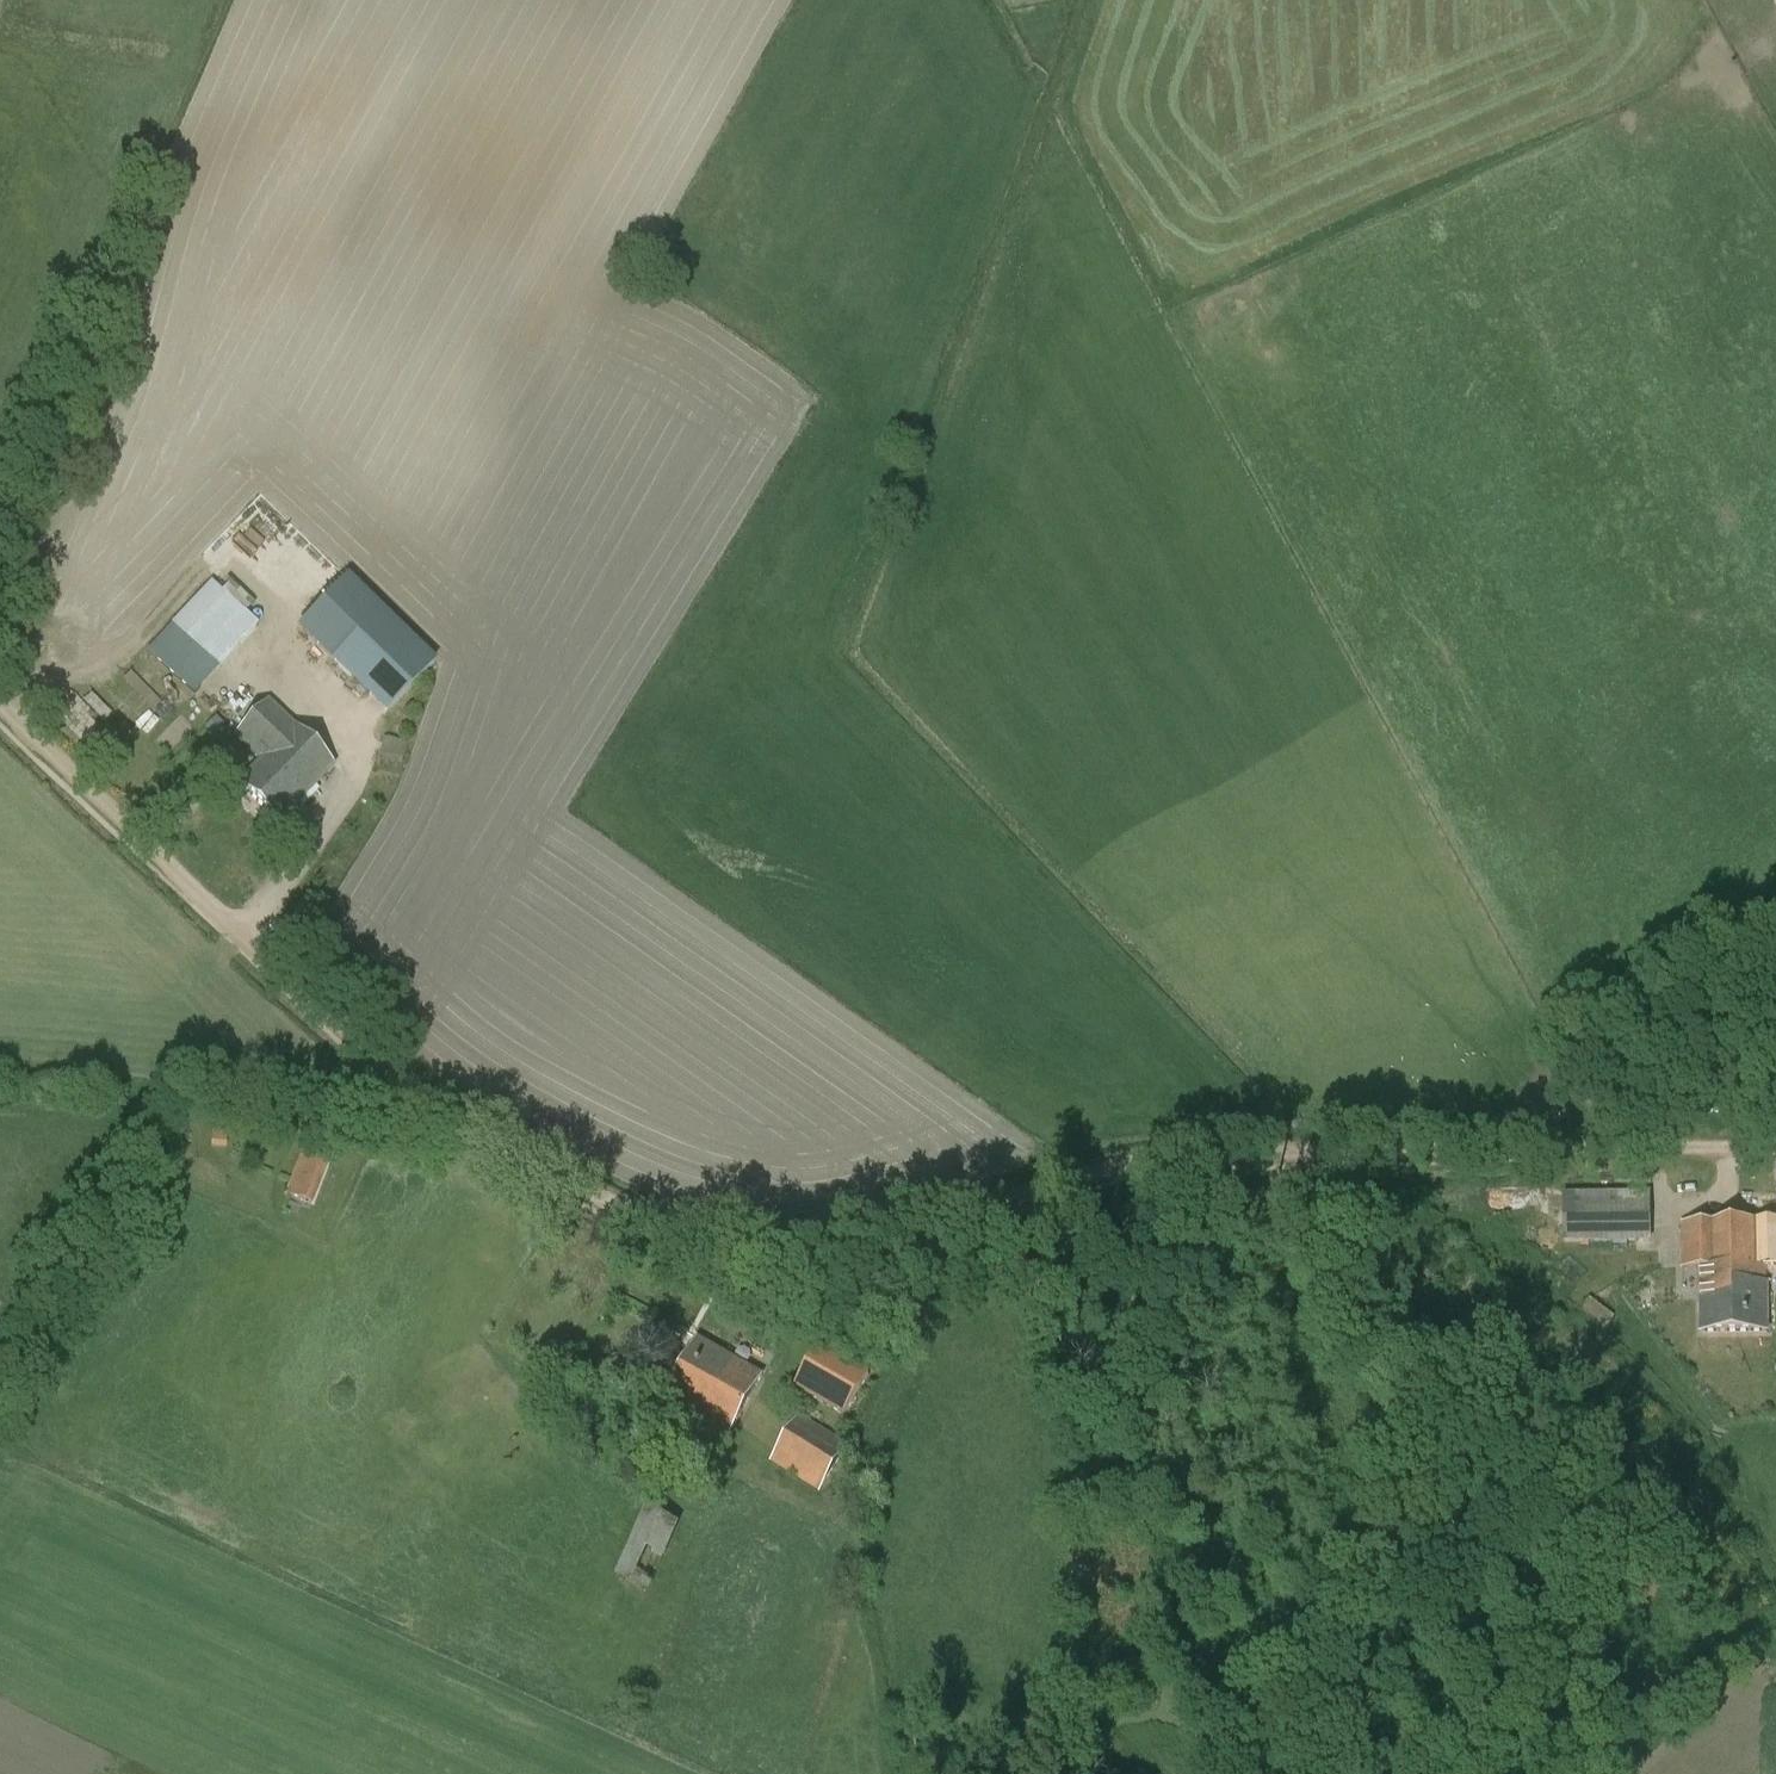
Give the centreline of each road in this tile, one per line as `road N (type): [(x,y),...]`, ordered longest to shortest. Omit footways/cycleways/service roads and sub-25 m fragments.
road 1 (track): [(1775,1144),(1155,1158),(861,1250),(756,1254),(711,1243),(506,1152),(419,1095),(0,701)]

